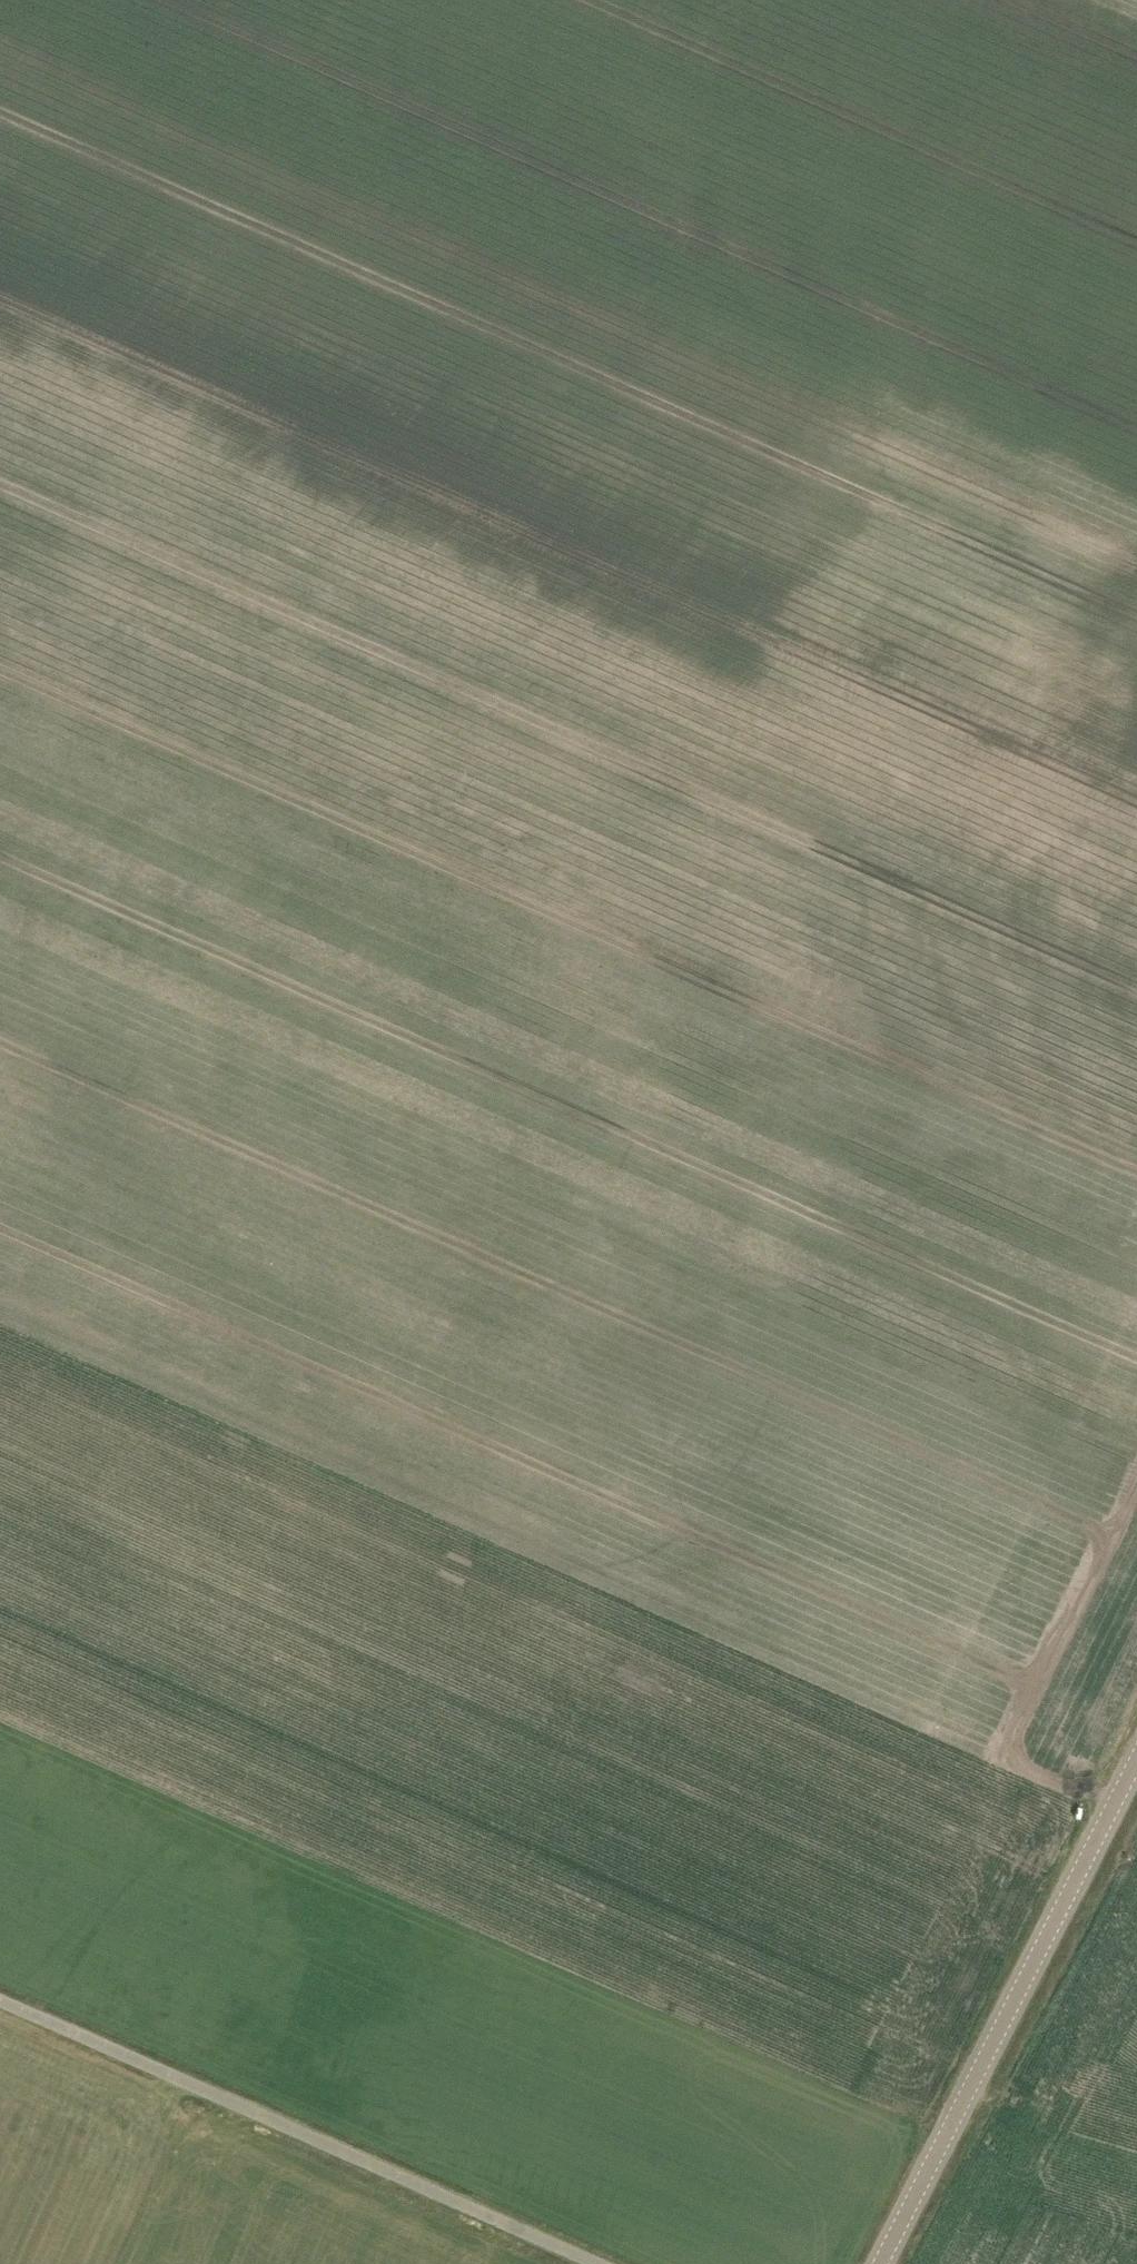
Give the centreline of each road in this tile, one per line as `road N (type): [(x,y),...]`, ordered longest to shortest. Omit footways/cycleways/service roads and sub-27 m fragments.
road 1 (track): [(594,2263),(0,2002)]
road 2 (tertiary): [(881,2263),(1136,1757)]

